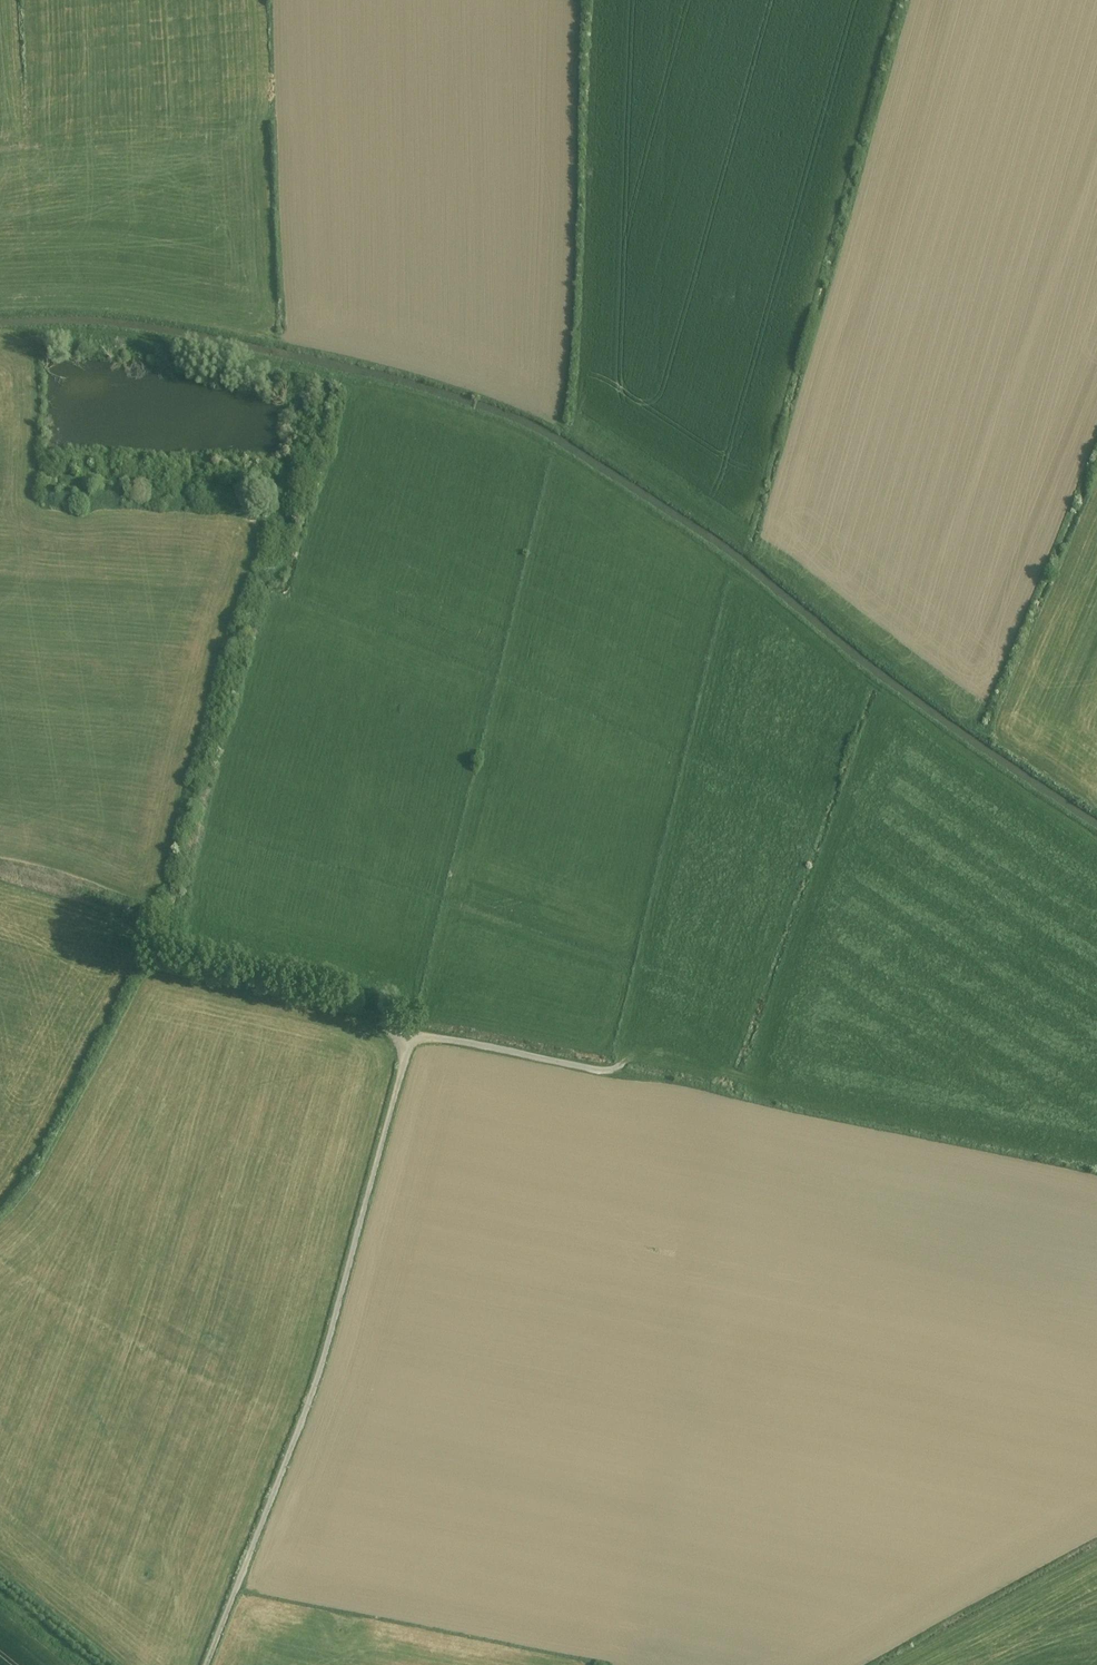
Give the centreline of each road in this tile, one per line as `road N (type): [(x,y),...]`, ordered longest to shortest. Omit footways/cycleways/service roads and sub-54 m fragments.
road 1 (track): [(410,1037),(315,1386),(209,1664)]
road 2 (track): [(410,1037),(424,1033),(614,1072),(623,1067)]

